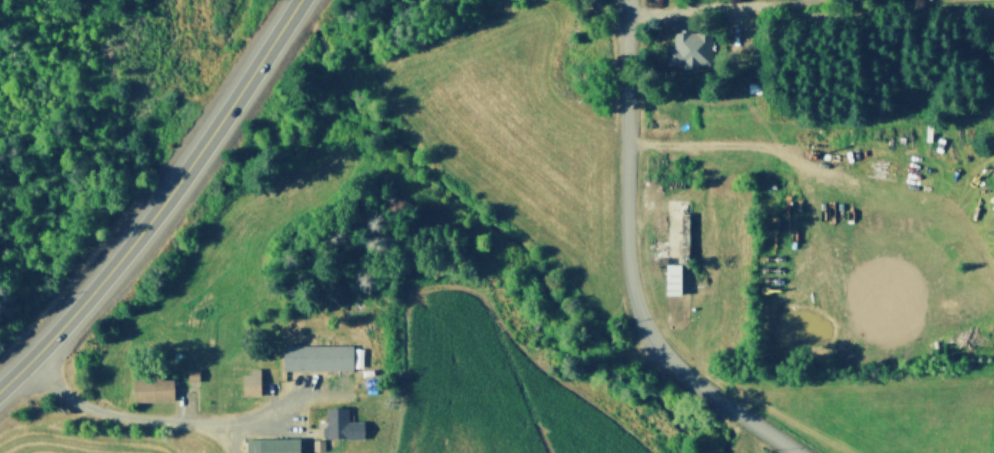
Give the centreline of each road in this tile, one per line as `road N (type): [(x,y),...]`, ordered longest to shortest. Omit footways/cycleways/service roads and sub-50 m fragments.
road 1 (residential): [(799,452),(685,372),(643,325),(626,260),(626,0)]
road 2 (primary): [(298,0),(132,242),(0,389)]
road 3 (track): [(626,139),(774,150)]
road 4 (residential): [(626,14),(752,0)]
road 5 (residential): [(868,0),(993,8)]

